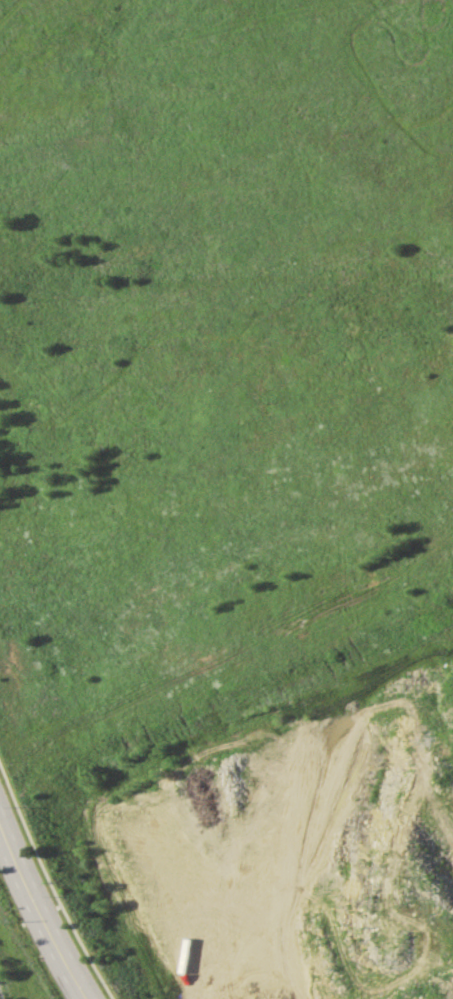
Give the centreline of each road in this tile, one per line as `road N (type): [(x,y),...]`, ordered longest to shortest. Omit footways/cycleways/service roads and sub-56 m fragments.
road 1 (tertiary): [(87,998),(0,823)]

